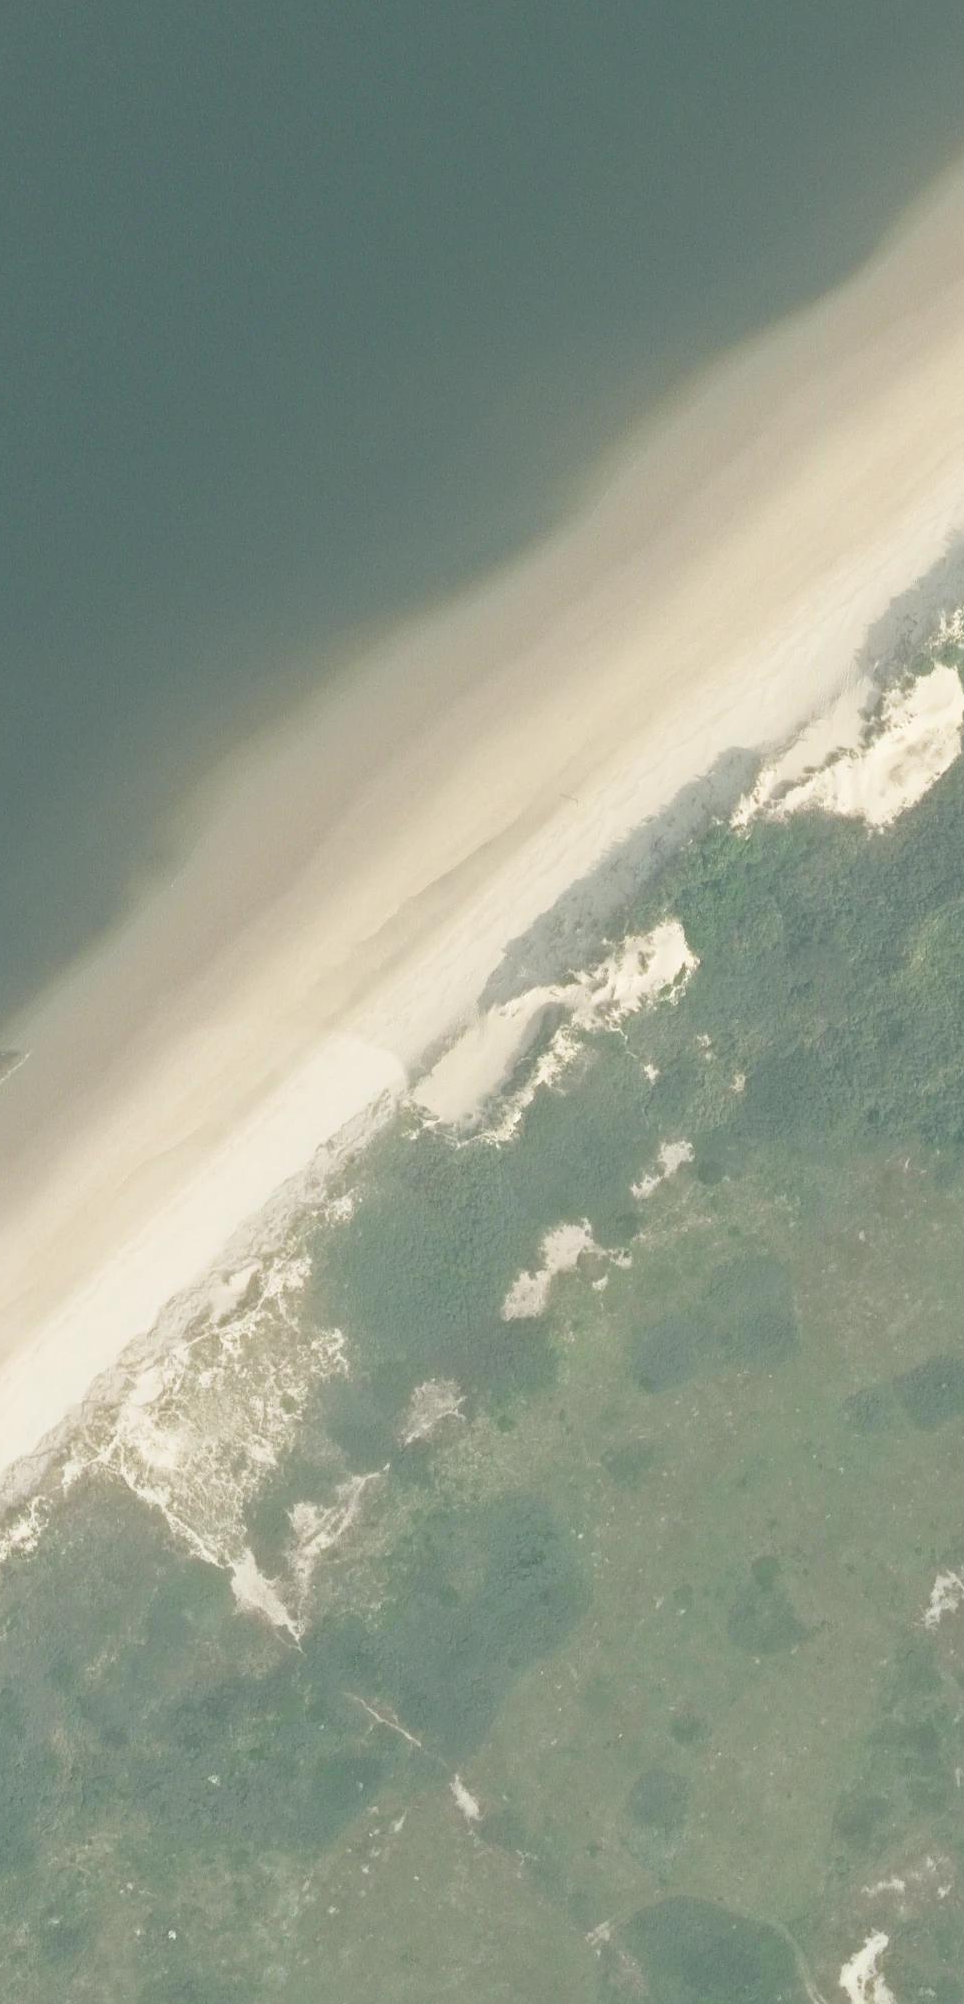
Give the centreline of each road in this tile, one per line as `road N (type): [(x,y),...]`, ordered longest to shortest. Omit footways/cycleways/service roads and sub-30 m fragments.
road 1 (track): [(595,1939),(675,1886),(717,1889),(783,1930),(822,2003)]

